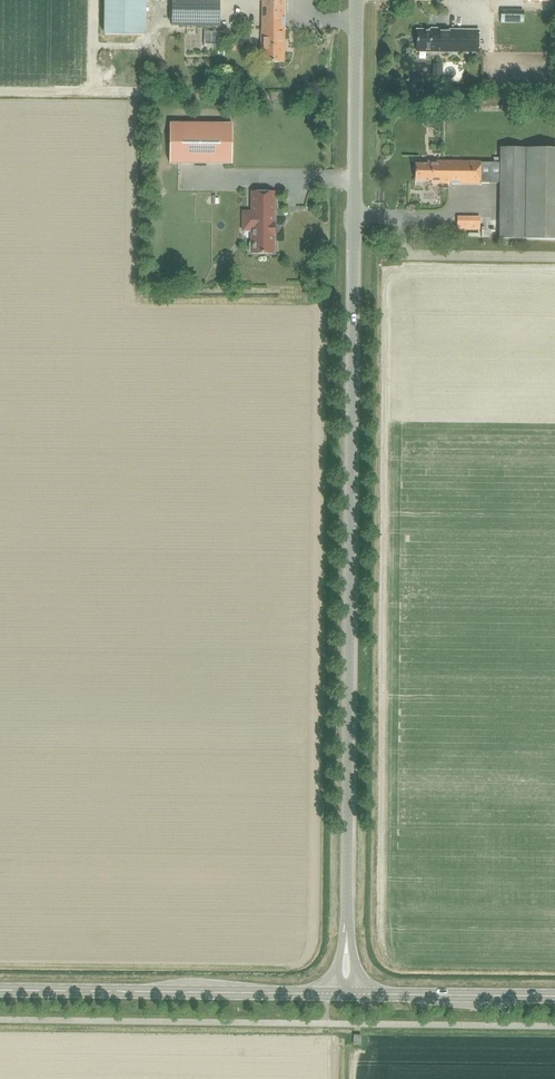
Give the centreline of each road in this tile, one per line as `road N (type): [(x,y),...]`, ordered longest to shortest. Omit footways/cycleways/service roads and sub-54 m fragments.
road 1 (unclassified): [(356,0),(346,938)]
road 2 (secondary): [(334,994),(0,990)]
road 3 (secondary): [(554,997),(358,995)]

